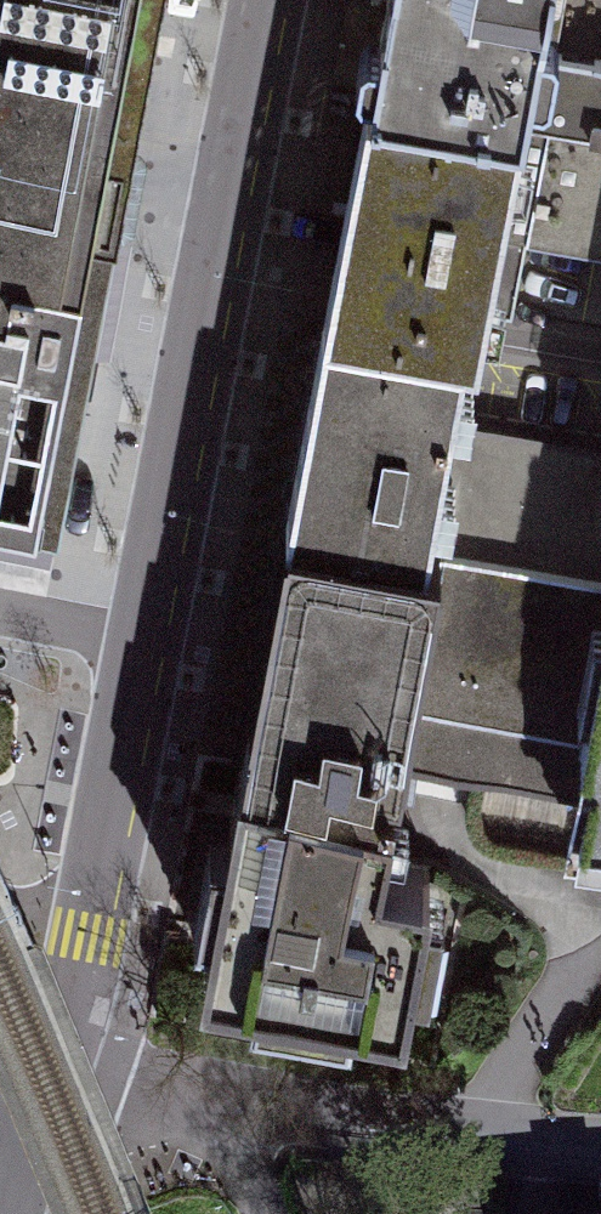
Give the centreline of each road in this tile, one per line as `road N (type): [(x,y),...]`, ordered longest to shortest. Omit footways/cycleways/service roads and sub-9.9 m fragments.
road 1 (residential): [(263,0),(141,628),(92,932),(56,1071)]
road 2 (residential): [(56,1071),(239,1113),(600,1150)]
road 3 (residential): [(56,1071),(7,1213)]

